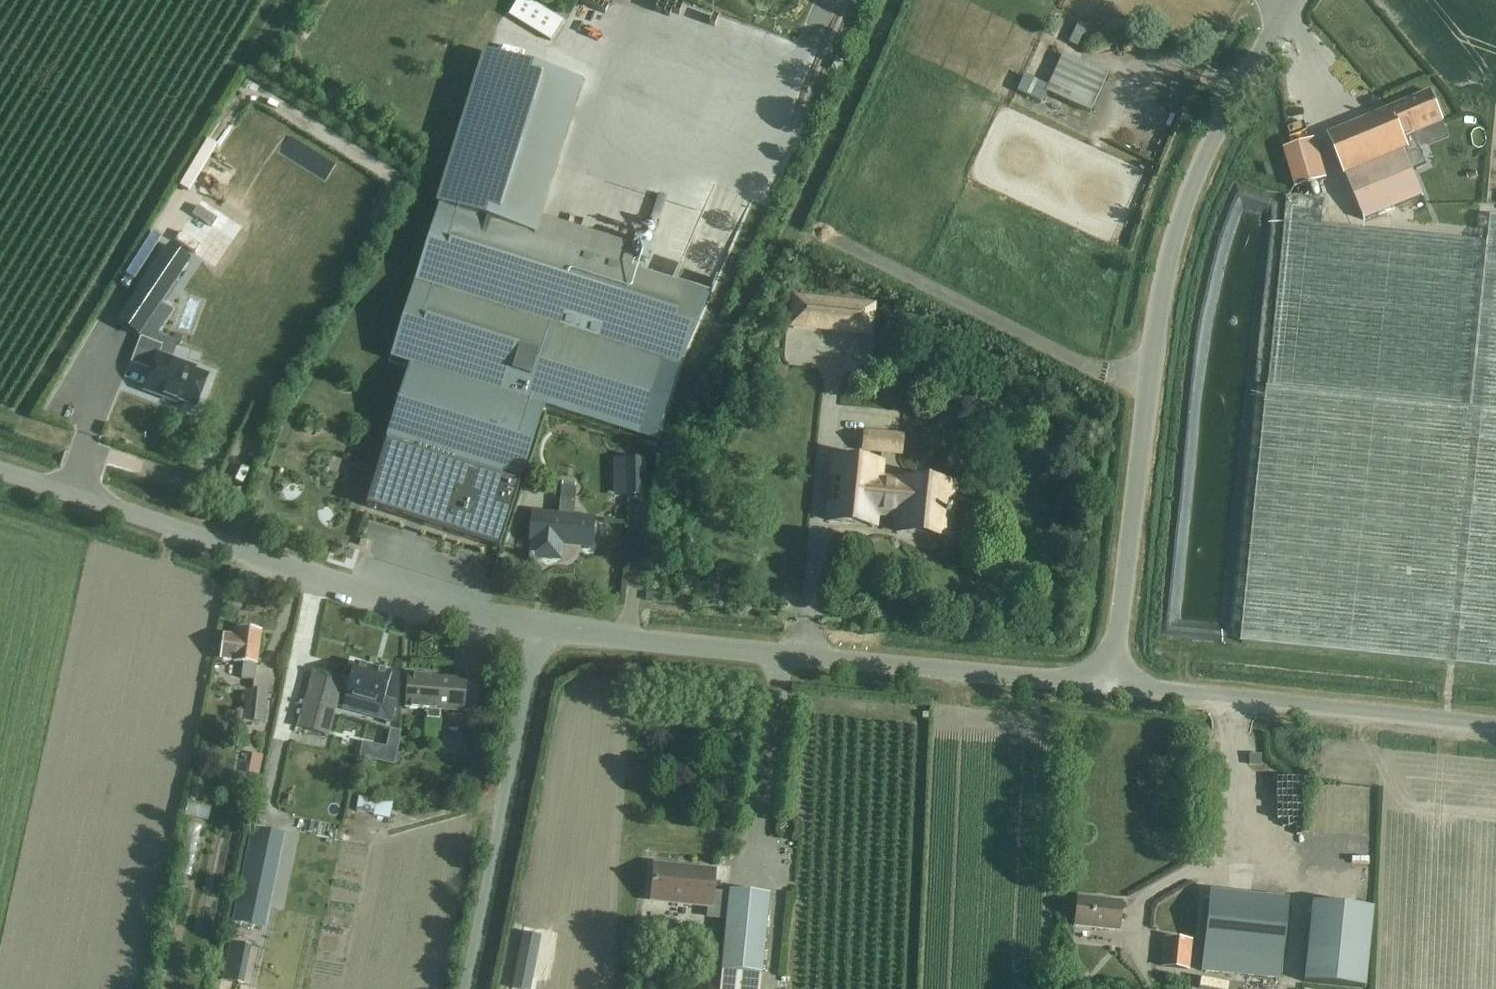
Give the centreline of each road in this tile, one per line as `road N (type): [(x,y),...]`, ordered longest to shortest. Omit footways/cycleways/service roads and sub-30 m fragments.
road 1 (unclassified): [(1112,683),(1168,264),(1222,128),(1290,0)]
road 2 (unclassified): [(1112,683),(531,634)]
road 3 (unclassified): [(531,634),(0,474)]
road 4 (unclassified): [(1495,724),(1112,683)]
road 5 (unclassified): [(464,988),(531,634)]

